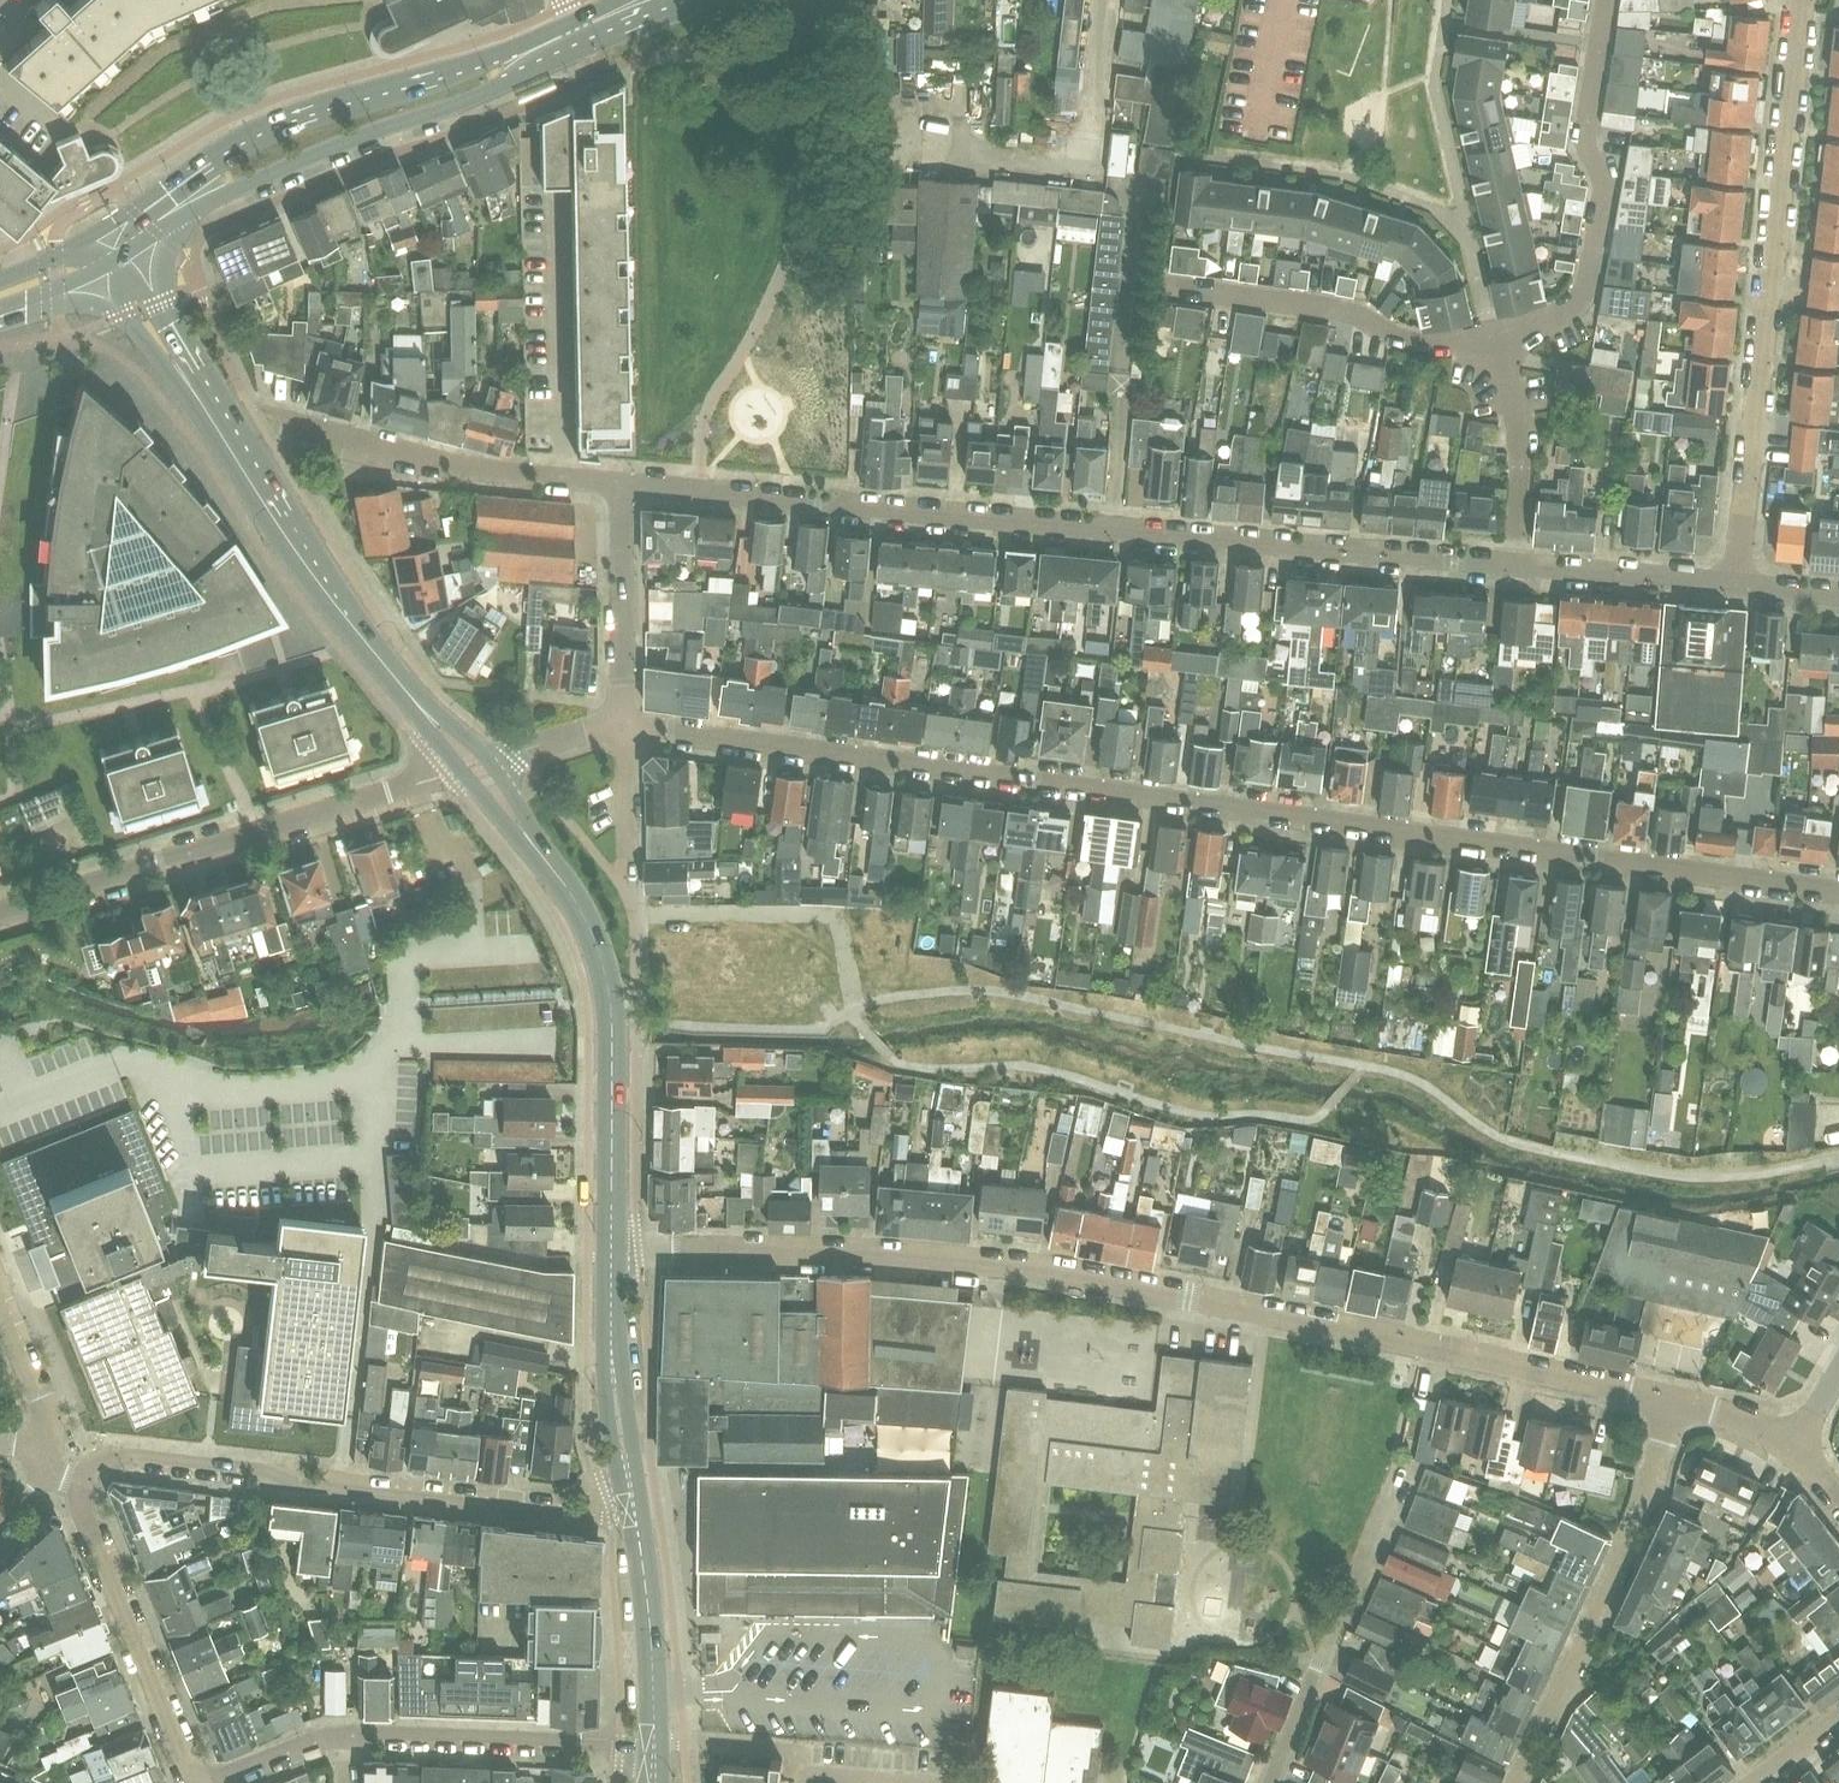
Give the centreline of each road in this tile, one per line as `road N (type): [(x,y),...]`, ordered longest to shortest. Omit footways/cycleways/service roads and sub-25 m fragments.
road 1 (residential): [(625,729),(1838,890)]
road 2 (residential): [(1672,1399),(1048,1271),(868,1253),(611,1250)]
road 3 (residential): [(1511,564),(623,480)]
road 4 (residential): [(1802,0),(1736,583)]
road 5 (residential): [(636,1512),(306,1483),(262,1468),(124,1453),(98,1459),(82,1485)]
road 6 (secondary): [(575,19),(508,51),(275,119),(93,235)]
road 7 (secondary): [(112,264),(235,189),(589,48)]
road 8 (secondary): [(407,697),(112,264)]
road 9 (residential): [(0,911),(465,772)]
road 10 (residential): [(214,1782),(350,1737),(654,1753)]
road 11 (residential): [(1517,1782),(1640,1515),(1672,1399)]
road 12 (secondary): [(611,1250),(612,1022),(603,969),(542,854)]
road 13 (residential): [(1608,0),(1585,125),(1603,194),(1588,285),(1552,320),(1501,336)]
road 14 (residential): [(1164,287),(1344,310),(1427,346),(1501,336)]
road 15 (residential): [(1271,1782),(1395,1460)]
road 16 (residential): [(623,480),(453,461),(294,424)]
road 17 (residential): [(82,1485),(81,1503),(195,1782)]
road 18 (secondary): [(636,1512),(615,1384),(611,1250)]
road 19 (residential): [(625,729),(623,480)]
road 20 (secondary): [(654,1753),(650,1621),(636,1512)]
road 21 (residential): [(1501,336),(1521,455),(1511,564)]
road 22 (residential): [(1736,583),(1511,564)]
road 23 (unclassified): [(45,1454),(45,1397),(0,1292)]
road 24 (residential): [(491,762),(586,730),(625,729)]
road 25 (residential): [(1791,1449),(1744,1421),(1672,1399)]
road 26 (secondary): [(0,318),(112,264)]
road 27 (residential): [(627,851),(625,729)]

